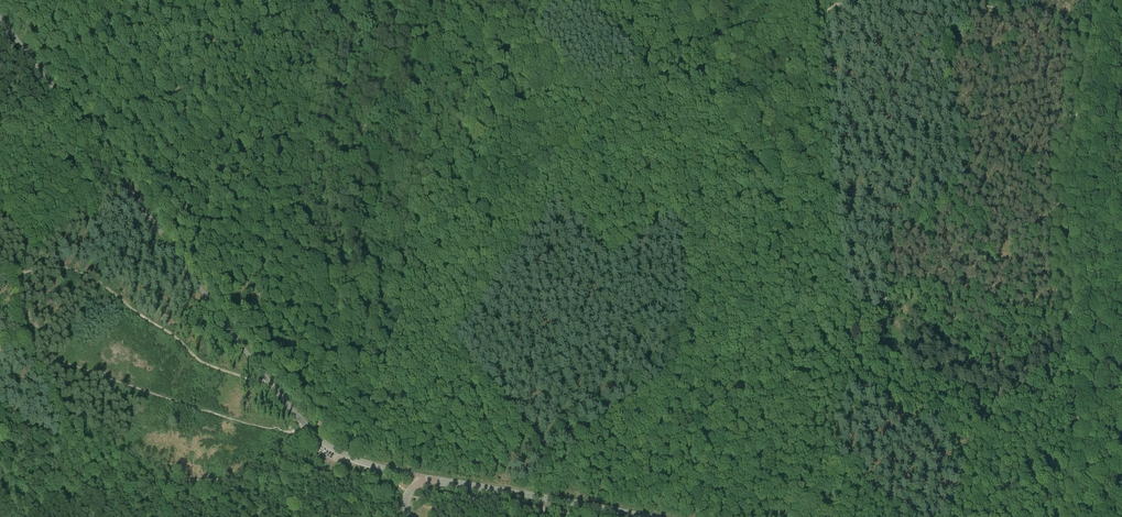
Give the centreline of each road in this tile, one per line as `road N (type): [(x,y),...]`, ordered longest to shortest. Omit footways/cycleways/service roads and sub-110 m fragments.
road 1 (unclassified): [(422,482),(343,454),(300,418),(0,17)]
road 2 (unclassified): [(1061,516),(1076,410),(1068,169),(1103,0)]
road 3 (track): [(644,85),(562,98),(502,129),(427,230),(375,396)]
road 4 (track): [(342,357),(462,0)]
road 5 (track): [(342,357),(303,210),(298,0)]
road 6 (track): [(292,442),(227,480),(130,479),(0,407)]
road 7 (track): [(0,273),(55,267),(87,275),(201,361),(270,382)]
road 8 (tertiary): [(422,482),(650,516)]
road 9 (track): [(1121,228),(1071,243),(1035,239),(967,178)]

